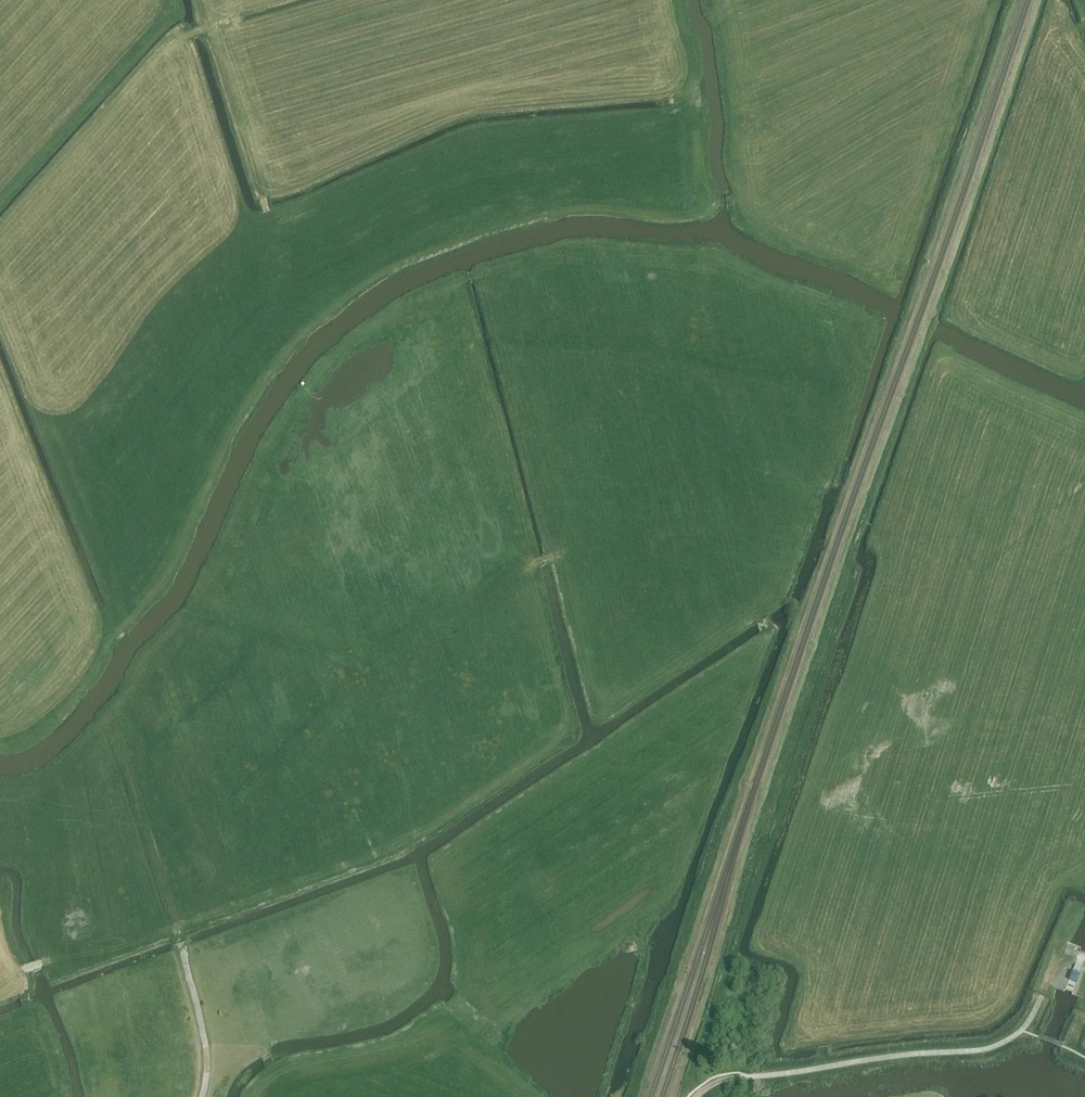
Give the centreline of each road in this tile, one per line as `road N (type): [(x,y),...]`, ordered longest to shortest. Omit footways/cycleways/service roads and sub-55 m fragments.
road 1 (track): [(202,1096),(205,1044),(176,931)]

